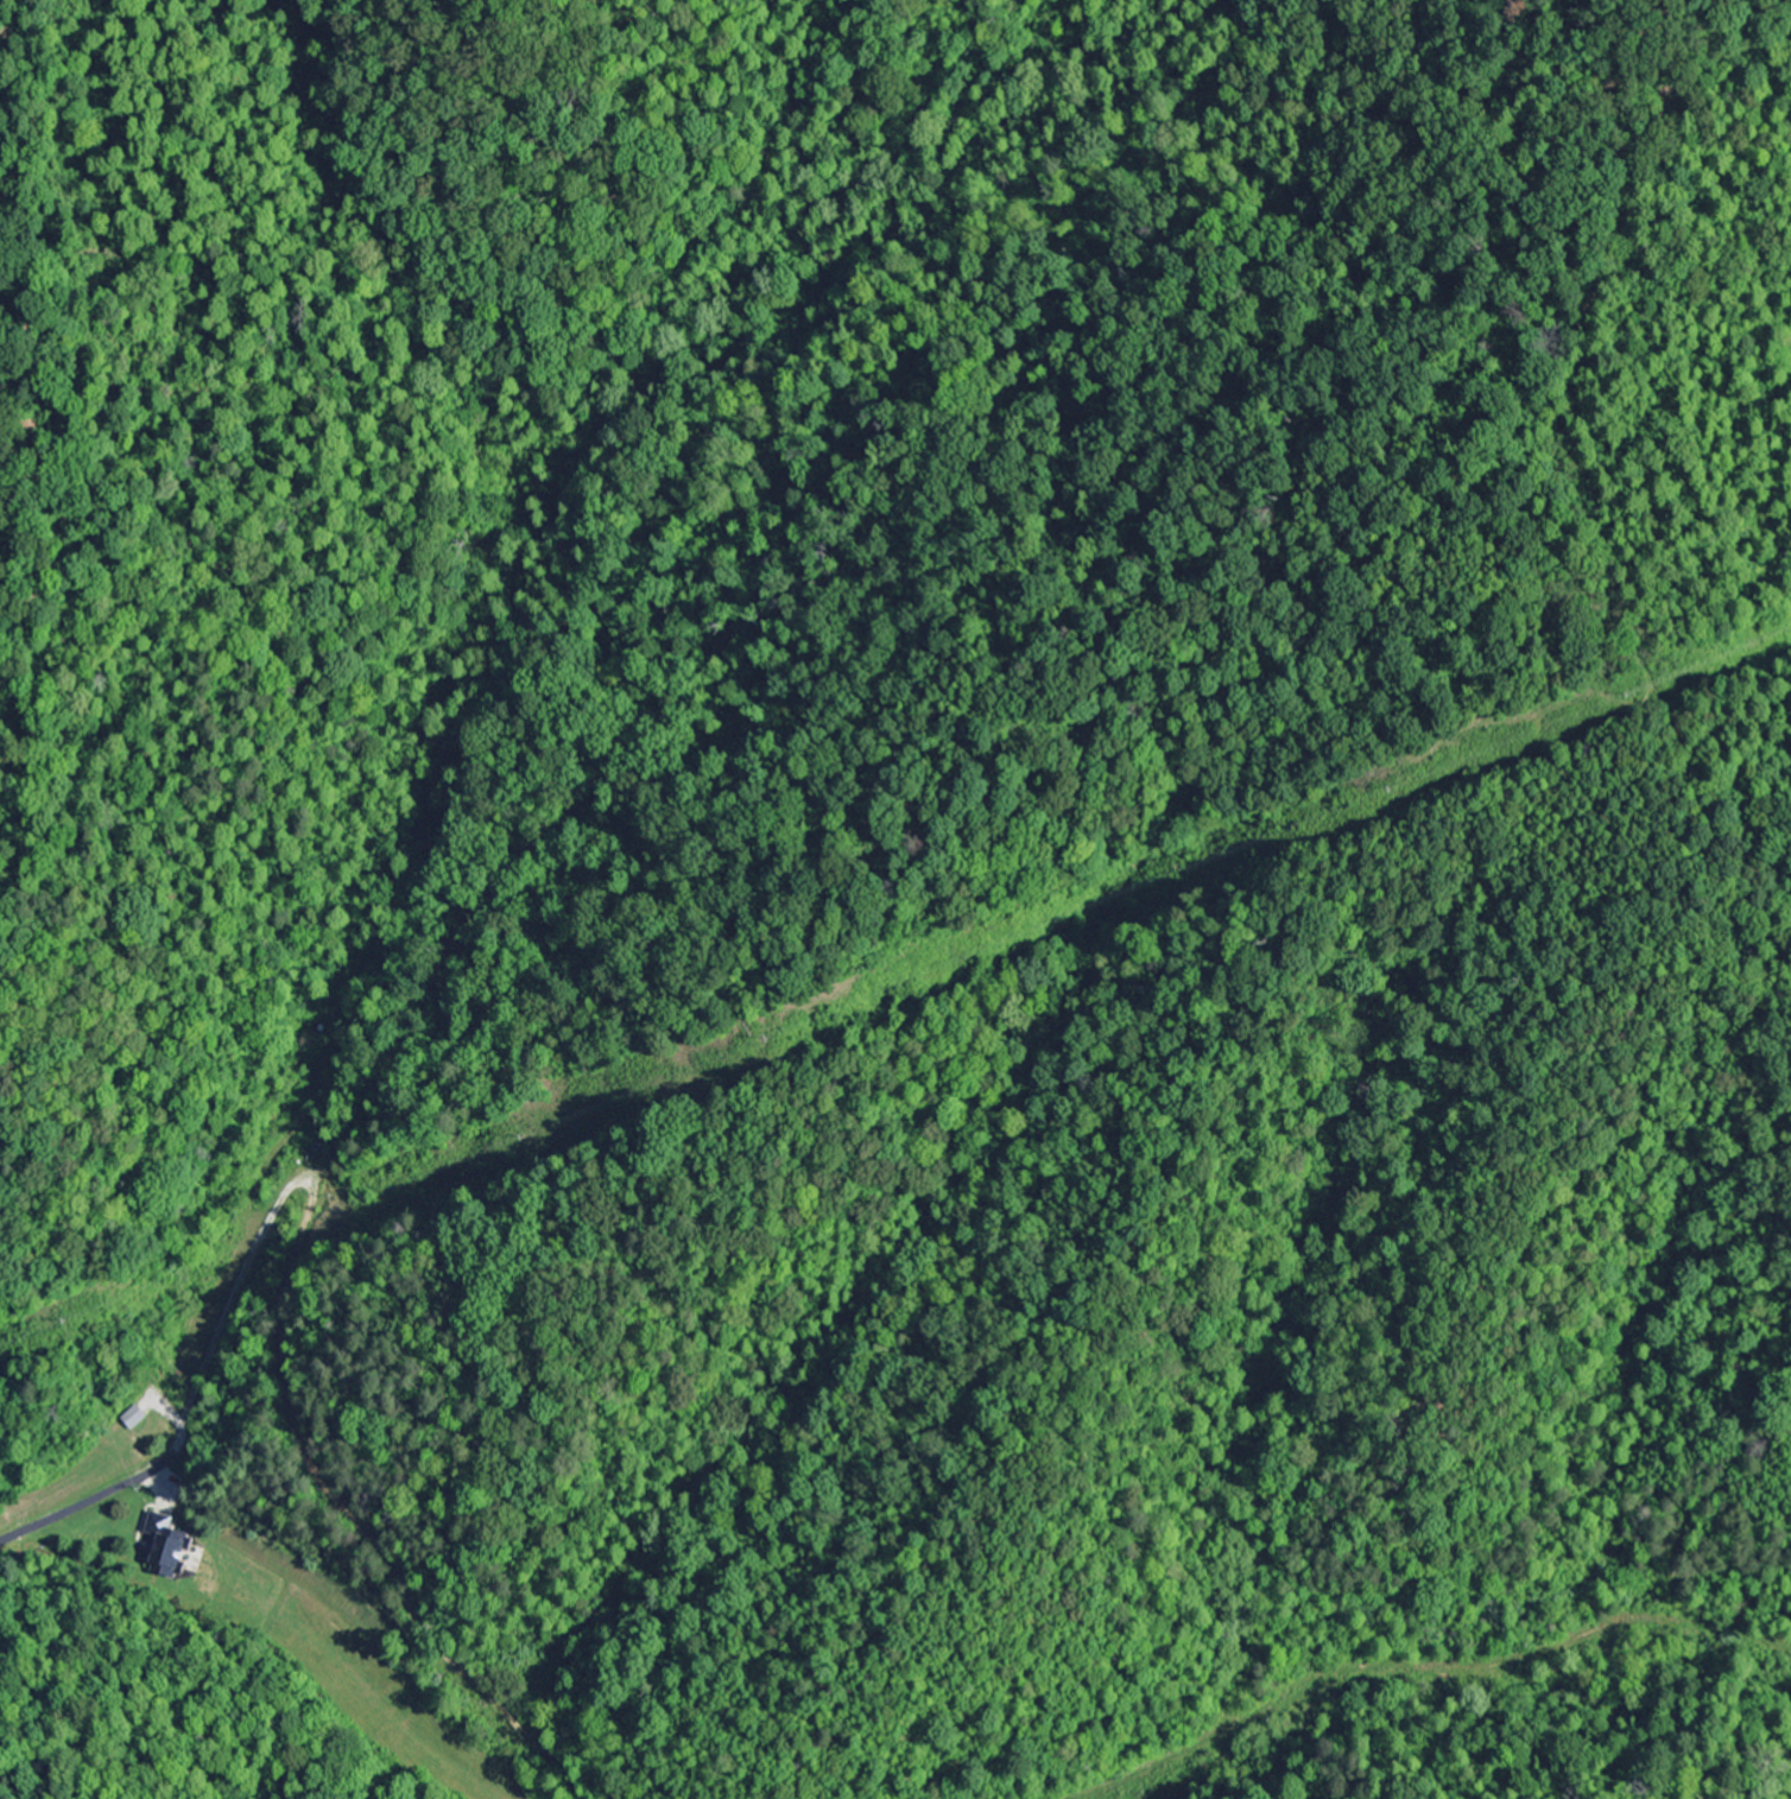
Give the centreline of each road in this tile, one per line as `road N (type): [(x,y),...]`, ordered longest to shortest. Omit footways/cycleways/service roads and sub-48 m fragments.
road 1 (residential): [(510,1733),(1062,1457),(1297,1431),(1502,1348),(1758,1330),(1790,1315)]
road 2 (residential): [(0,1538),(148,1480),(338,1577),(430,1658),(477,1715),(510,1733)]

